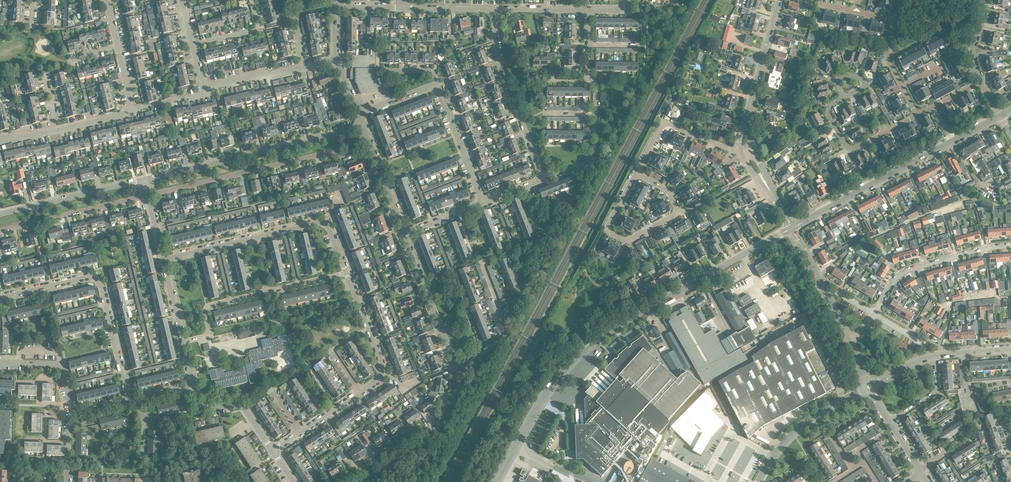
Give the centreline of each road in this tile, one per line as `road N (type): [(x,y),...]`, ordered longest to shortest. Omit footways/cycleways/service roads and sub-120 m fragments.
road 1 (unclassified): [(500,481),(561,378),(600,337),(794,229)]
road 2 (residential): [(128,403),(96,279),(0,298)]
road 3 (unclassified): [(145,181),(364,128)]
road 4 (residential): [(346,272),(320,223),(164,259)]
road 5 (residential): [(149,197),(346,149)]
road 6 (residential): [(544,180),(586,164),(596,152),(589,10)]
road 7 (residential): [(184,342),(205,336),(208,305),(346,272)]
road 8 (unclassified): [(794,229),(953,142)]
road 9 (residential): [(544,180),(502,66),(495,9)]
road 10 (unclassified): [(366,481),(427,441),(459,388),(458,369)]
road 11 (residential): [(0,231),(149,197)]
road 12 (unclassified): [(0,214),(145,181)]
road 13 (residential): [(637,174),(606,231),(625,242),(680,215)]
road 14 (unclassified): [(761,481),(790,437),(869,387)]
road 15 (unclassified): [(458,369),(404,234)]
road 16 (residential): [(458,369),(507,336),(481,261)]
road 17 (residential): [(986,247),(902,273),(873,314)]
road 18 (residential): [(740,153),(667,125),(637,174)]
road 19 (residential): [(917,116),(852,148),(830,113),(844,98)]
road 20 (residential): [(336,58),(208,83)]
road 21 (unclassified): [(849,342),(794,229)]
road 22 (residential): [(484,203),(437,87)]
road 23 (residential): [(999,117),(975,61),(985,0)]

